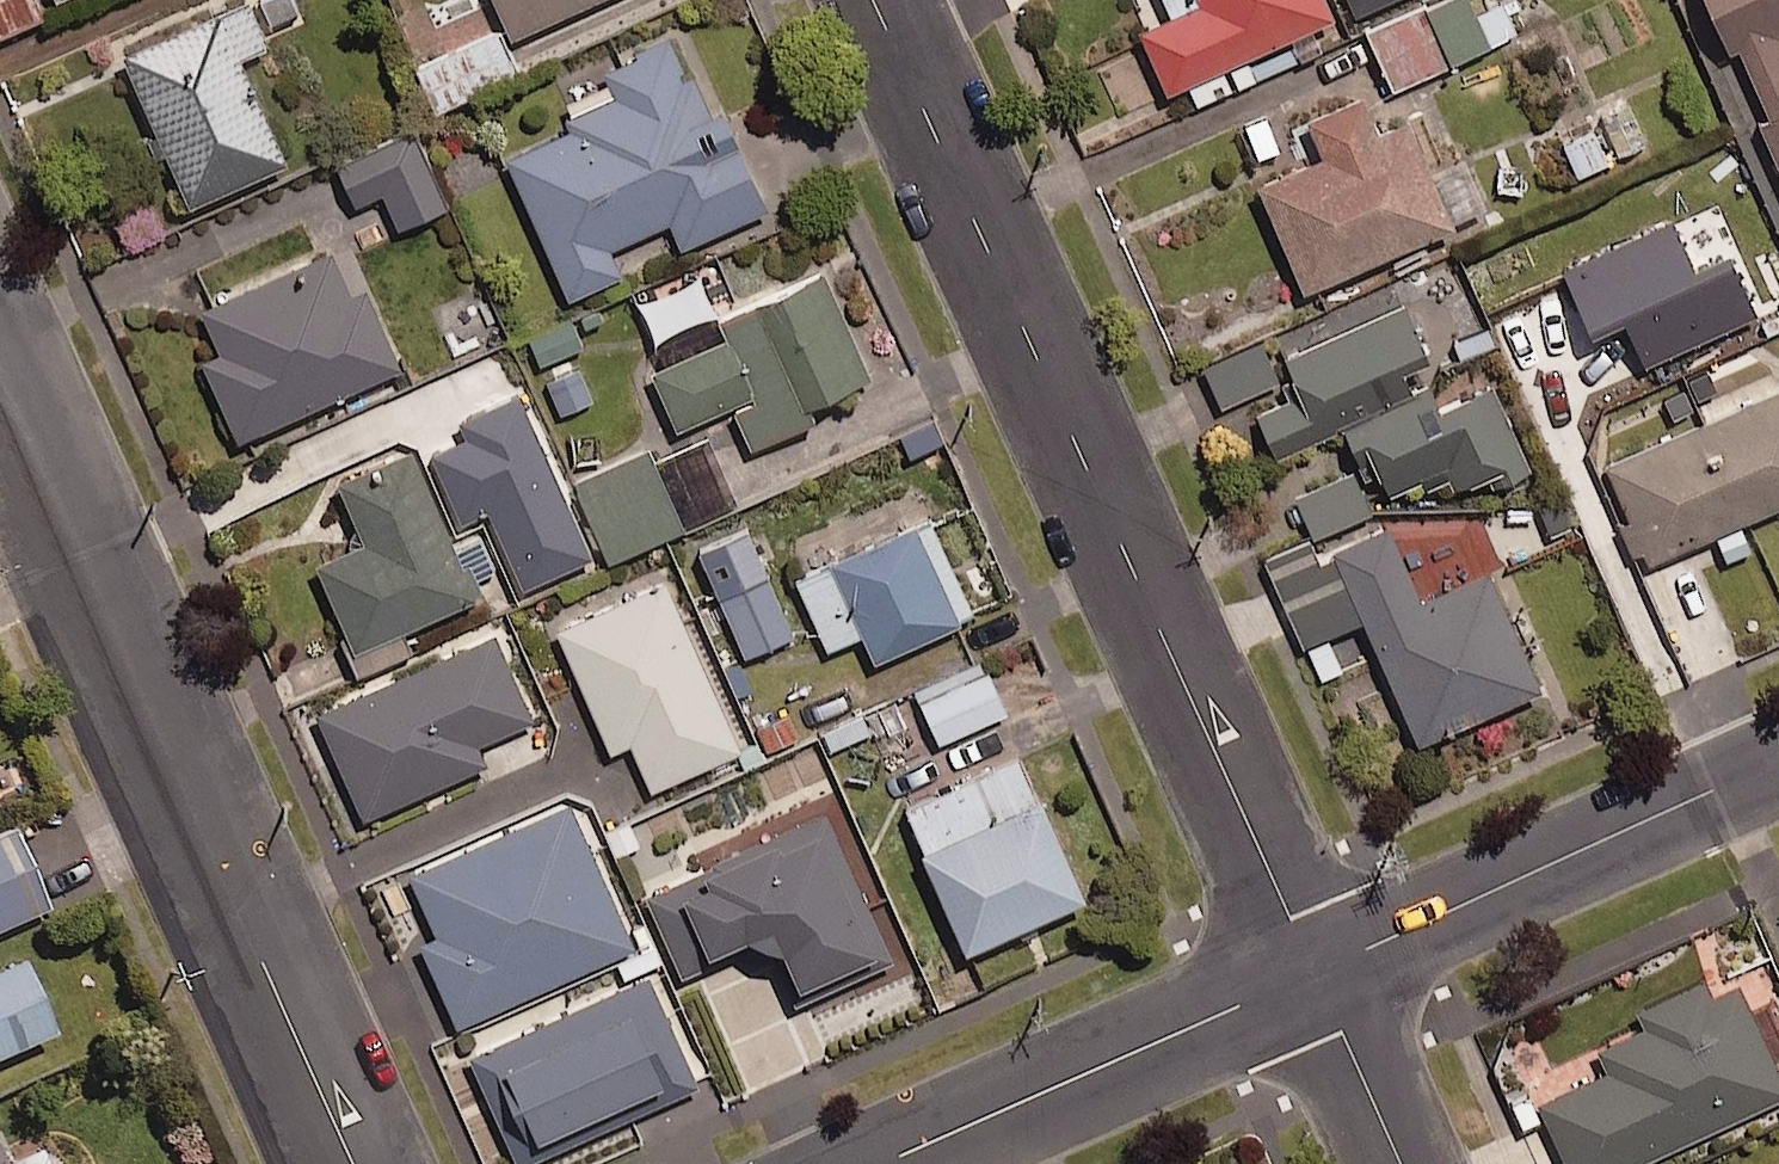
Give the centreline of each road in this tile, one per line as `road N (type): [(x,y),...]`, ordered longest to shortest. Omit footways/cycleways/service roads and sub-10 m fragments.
road 1 (residential): [(1317,971),(875,0)]
road 2 (residential): [(354,1163),(0,374)]
road 3 (residential): [(1317,971),(1778,763)]
road 4 (residential): [(884,1163),(1317,971)]
road 5 (residential): [(1404,1163),(1317,971)]

